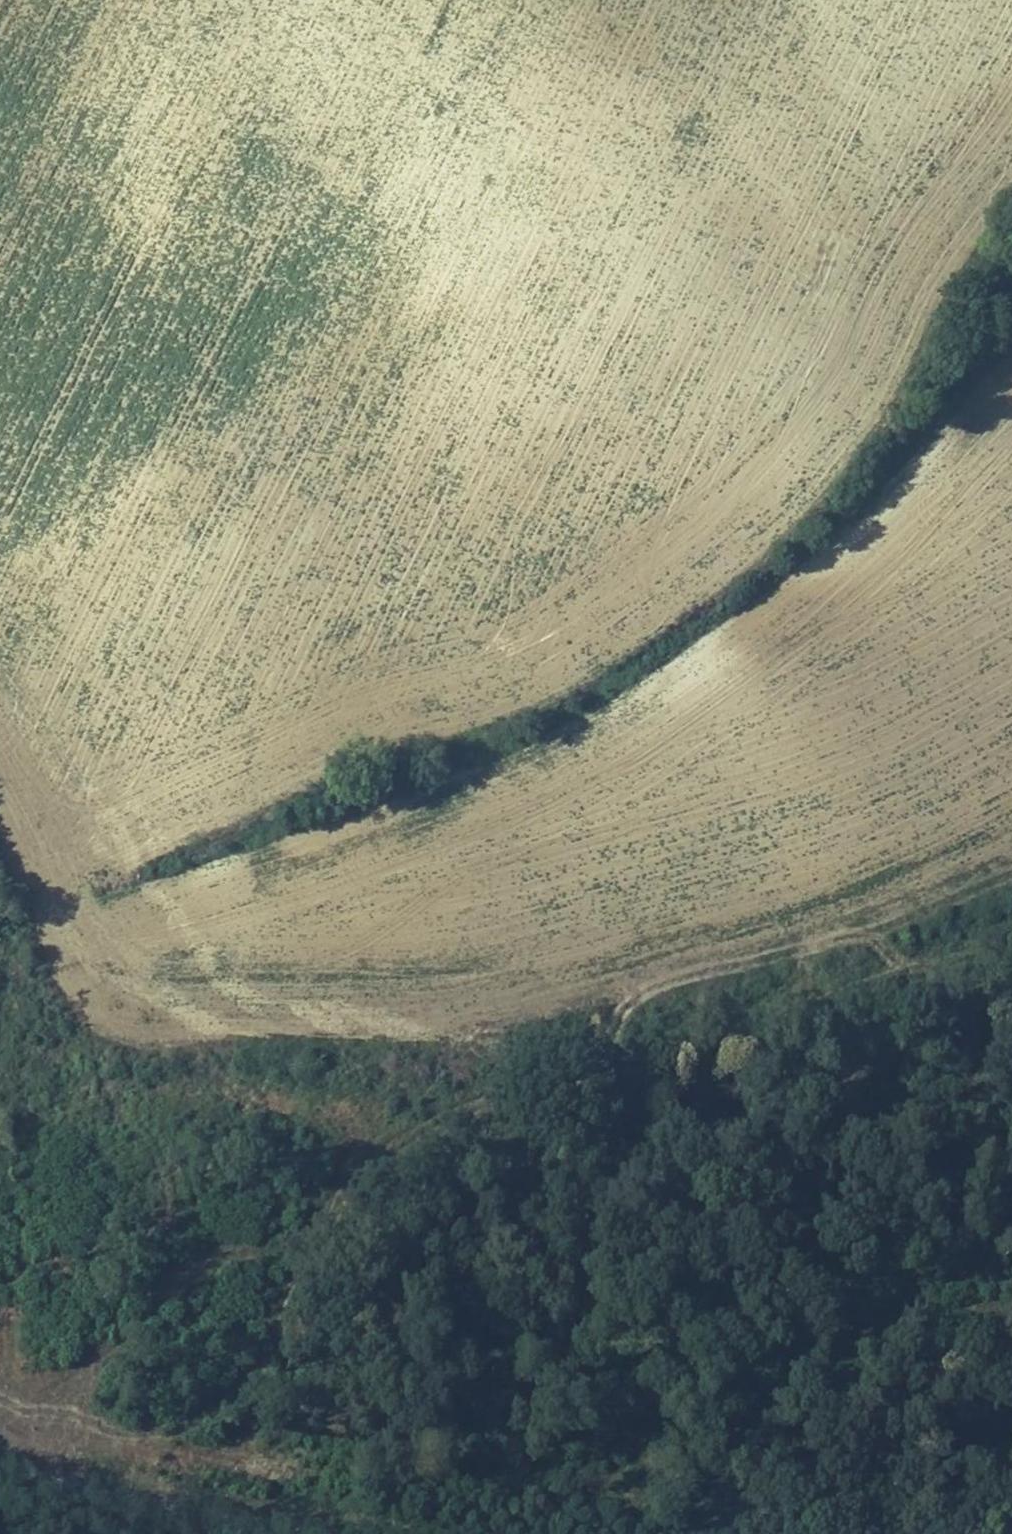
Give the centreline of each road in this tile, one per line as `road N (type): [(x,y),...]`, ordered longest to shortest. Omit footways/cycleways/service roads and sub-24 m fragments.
road 1 (tertiary): [(331,1533),(79,1497),(0,1475)]

